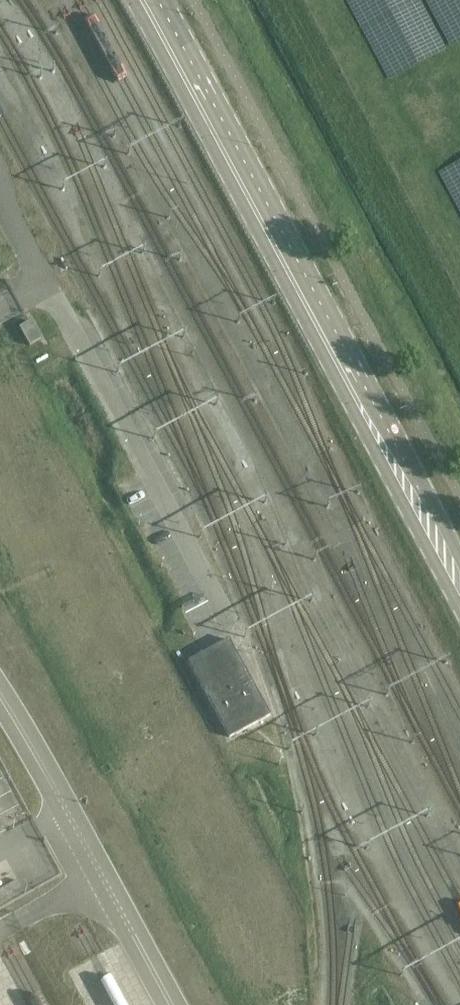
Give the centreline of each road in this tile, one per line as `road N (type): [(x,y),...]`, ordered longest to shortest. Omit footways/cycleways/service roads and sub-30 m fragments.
road 1 (secondary): [(459,586),(147,0)]
road 2 (unclassified): [(169,1004),(46,763),(0,692)]

